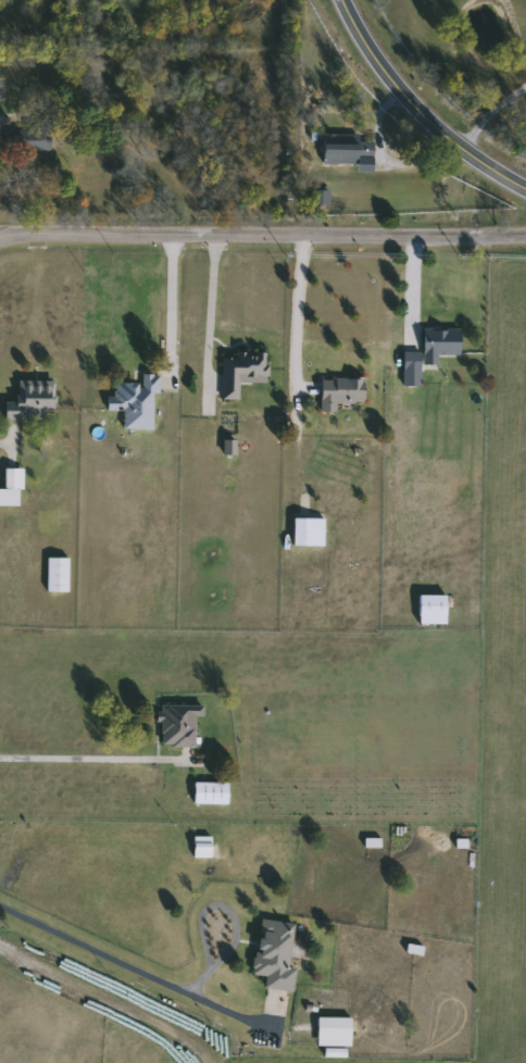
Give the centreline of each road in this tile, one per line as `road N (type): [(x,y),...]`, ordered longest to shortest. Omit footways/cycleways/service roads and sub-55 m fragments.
road 1 (residential): [(0,244),(525,244)]
road 2 (secondary): [(341,0),(375,61),(424,120),(525,191)]

